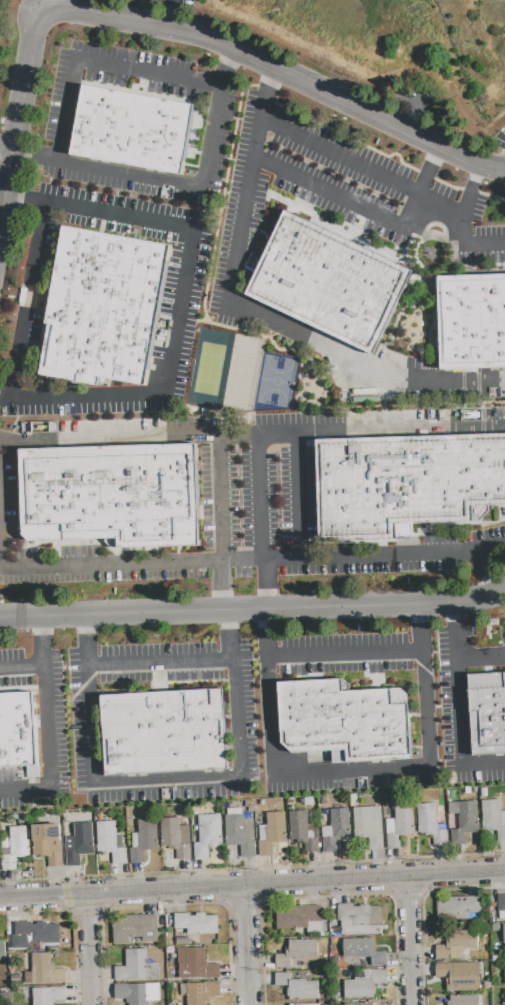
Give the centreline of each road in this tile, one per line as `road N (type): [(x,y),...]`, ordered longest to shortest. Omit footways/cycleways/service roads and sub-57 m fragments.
road 1 (residential): [(504,173),(210,42),(58,11),(38,29),(11,164)]
road 2 (residential): [(0,899),(504,872)]
road 3 (tertiary): [(223,615),(457,606),(504,590)]
road 4 (tertiary): [(0,621),(223,615)]
road 5 (residential): [(412,1004),(409,878)]

